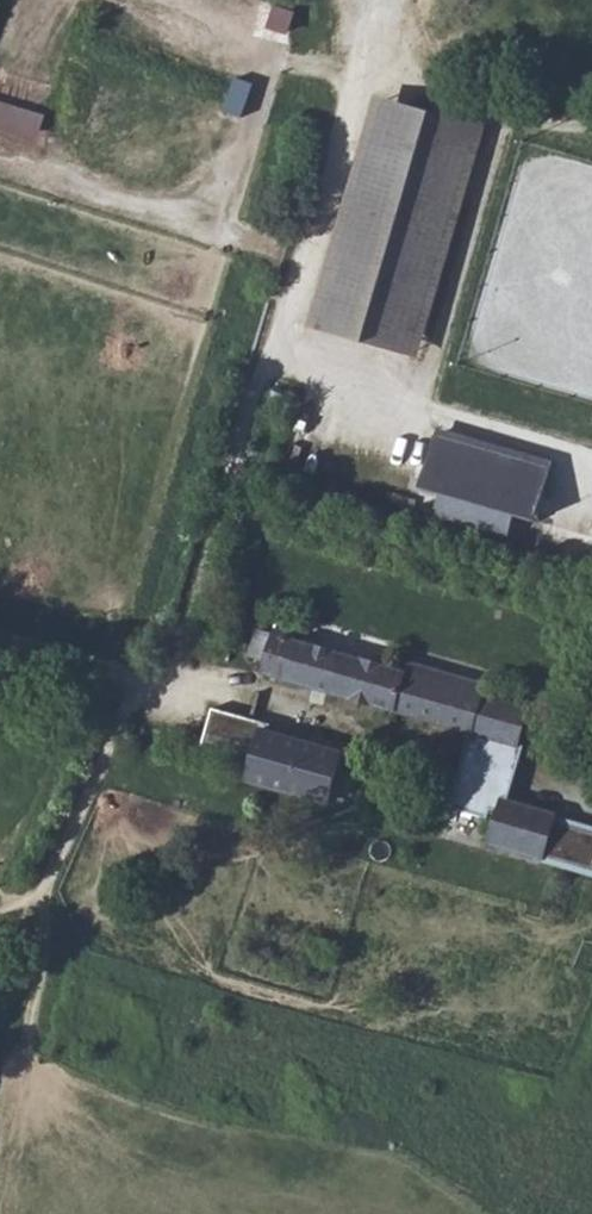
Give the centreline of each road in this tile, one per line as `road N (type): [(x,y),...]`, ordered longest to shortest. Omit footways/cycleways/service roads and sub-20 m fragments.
road 1 (unclassified): [(172,688),(306,220),(391,0)]
road 2 (track): [(262,373),(575,458),(591,473)]
road 3 (unclassified): [(418,751),(172,688)]
road 4 (unclassified): [(172,688),(0,636)]

